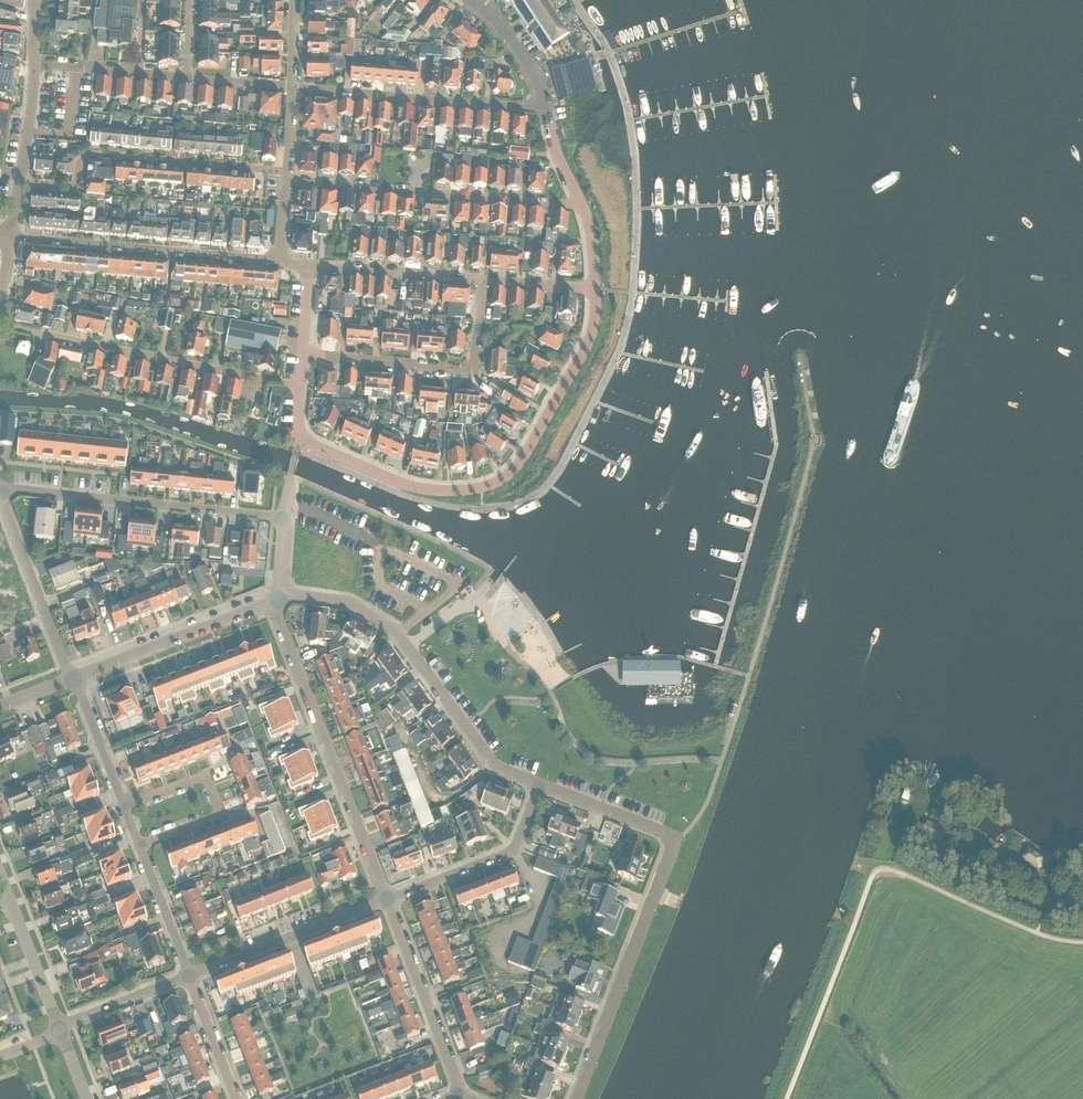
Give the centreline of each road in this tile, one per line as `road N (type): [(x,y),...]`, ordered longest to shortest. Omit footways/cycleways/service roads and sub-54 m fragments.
road 1 (residential): [(296,437),(415,488),(494,483),(518,464),(586,347),(595,290)]
road 2 (residential): [(576,1098),(676,837),(540,784)]
road 3 (residential): [(540,784),(494,766),(390,627),(348,603),(297,595),(275,601)]
road 4 (residential): [(387,900),(275,601)]
road 5 (residential): [(581,206),(286,181)]
road 6 (residential): [(285,518),(0,489)]
road 7 (residential): [(279,259),(11,237)]
road 8 (residential): [(302,355),(477,371),(485,282)]
road 9 (residential): [(546,110),(292,87)]
road 10 (tertiary): [(75,674),(275,601)]
road 11 (residential): [(191,976),(387,900)]
road 12 (residential): [(387,900),(501,860),(518,840),(540,784)]
road 13 (residential): [(461,1093),(387,900)]
road 14 (residential): [(147,845),(220,818),(206,779),(132,806)]
road 15 (residential): [(75,674),(0,495)]
road 16 (residential): [(485,282),(309,263)]
road 17 (residential): [(172,361),(0,325)]
road 18 (residential): [(11,237),(33,64)]
road 19 (residential): [(188,79),(33,64)]
road 20 (residential): [(132,806),(121,798),(75,674)]
road 21 (residential): [(58,1025),(191,976)]
road 22 (residential): [(191,976),(147,845)]
road 23 (residential): [(546,110),(510,39),(467,0)]
road 24 (residential): [(237,1098),(191,976)]
road 25 (tertiary): [(58,1025),(9,908)]

